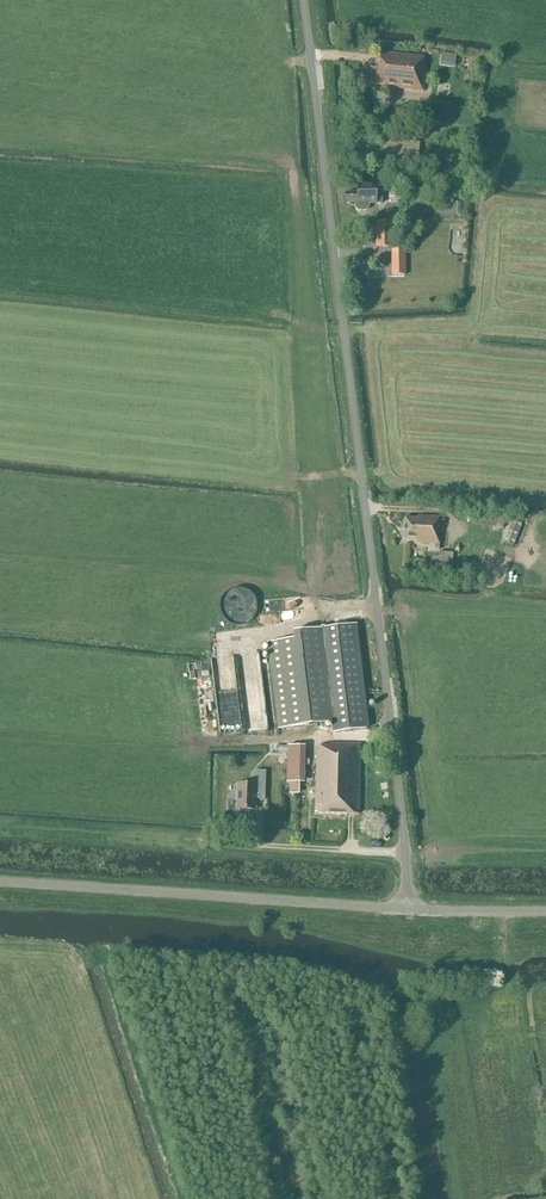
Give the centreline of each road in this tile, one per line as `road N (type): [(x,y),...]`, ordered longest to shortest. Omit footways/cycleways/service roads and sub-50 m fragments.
road 1 (unclassified): [(408,910),(301,0)]
road 2 (unclassified): [(0,880),(408,910)]
road 3 (unclassified): [(408,910),(545,909)]

